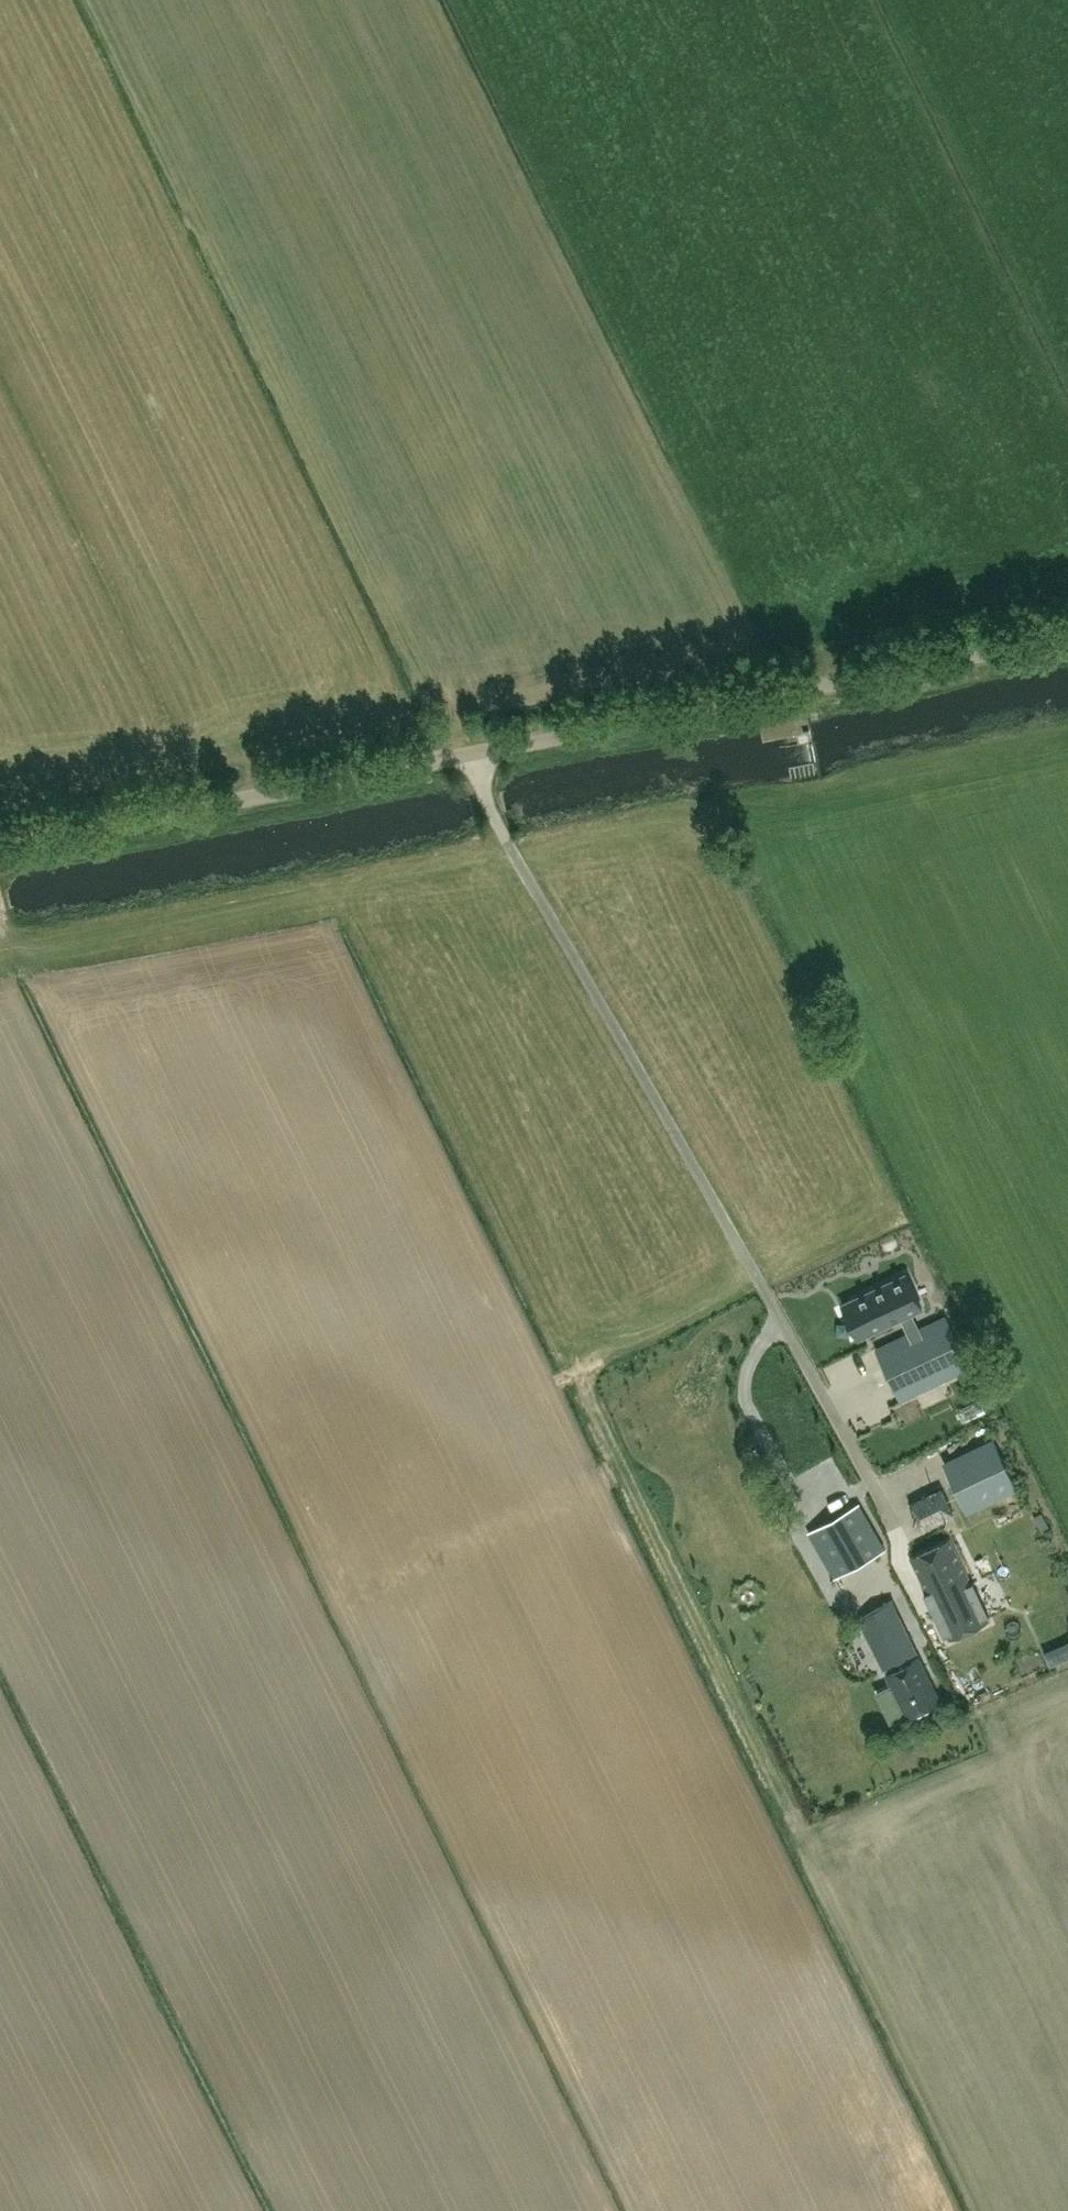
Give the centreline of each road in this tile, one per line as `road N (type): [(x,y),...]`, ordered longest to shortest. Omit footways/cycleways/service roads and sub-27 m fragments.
road 1 (unclassified): [(0,846),(1067,636)]

